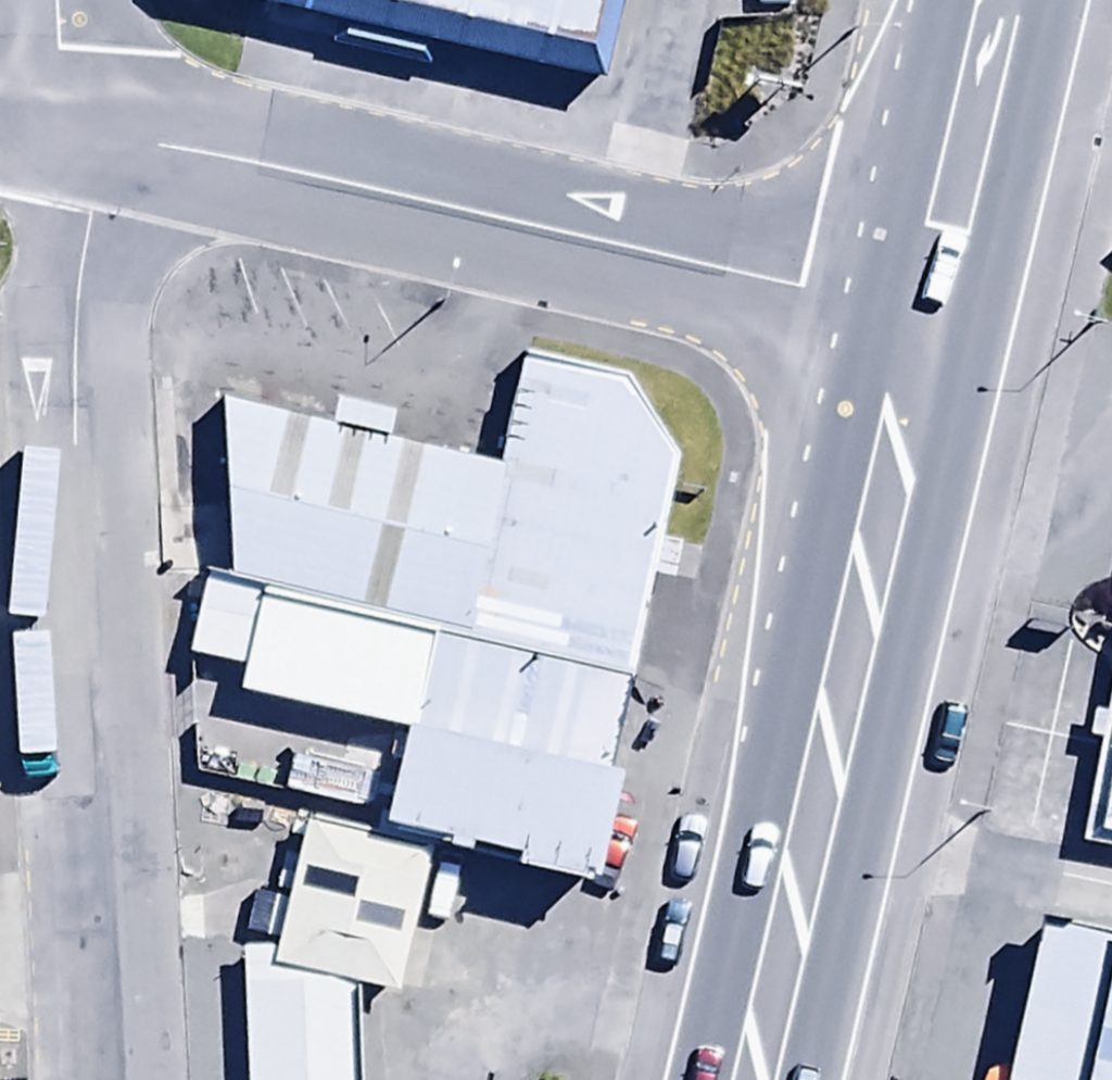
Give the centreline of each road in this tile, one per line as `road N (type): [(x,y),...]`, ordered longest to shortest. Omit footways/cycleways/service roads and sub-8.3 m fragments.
road 1 (residential): [(74,139),(105,1079)]
road 2 (residential): [(74,139),(268,165),(923,312)]
road 3 (trunk): [(747,1079),(923,312)]
road 4 (trunk): [(923,312),(992,0)]
road 5 (residential): [(67,0),(74,139)]

